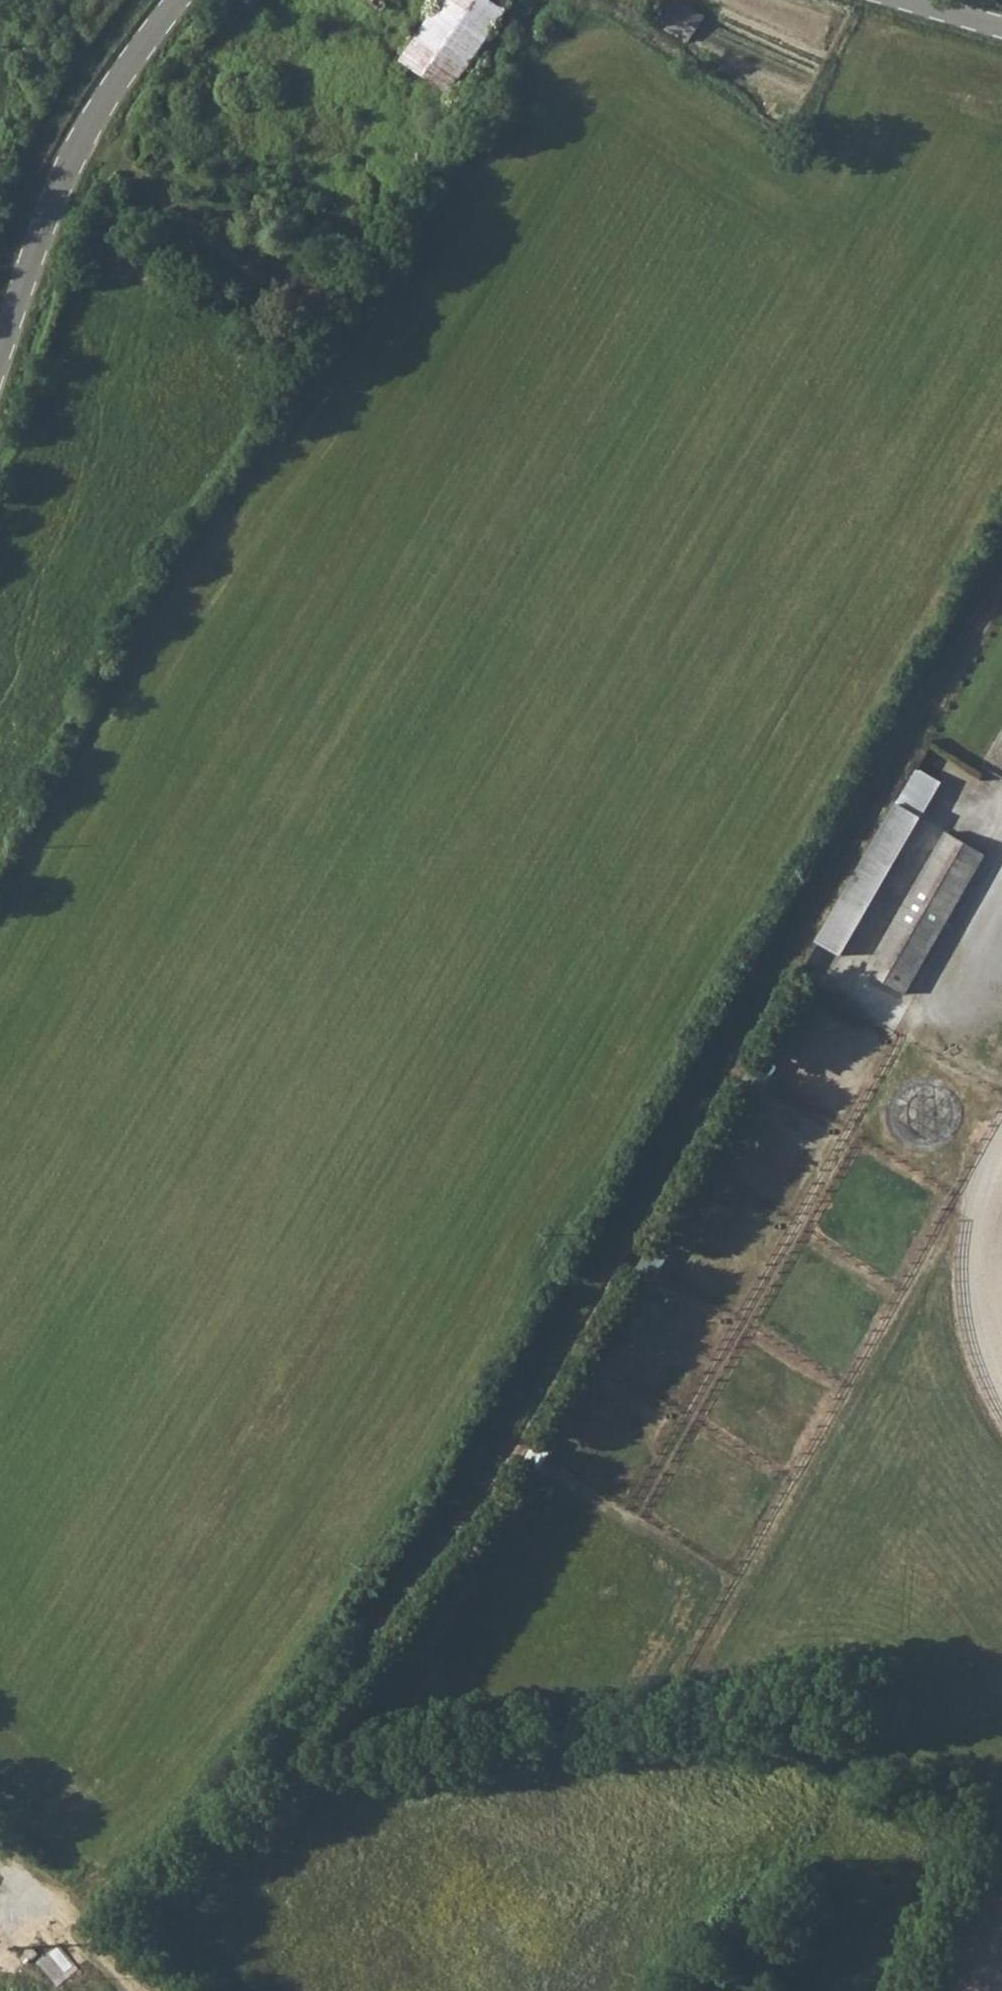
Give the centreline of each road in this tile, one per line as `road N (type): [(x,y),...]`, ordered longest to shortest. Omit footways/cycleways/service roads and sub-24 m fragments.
road 1 (unclassified): [(0,355),(51,205),(107,87),(178,0)]
road 2 (unclassified): [(78,1882),(174,1990)]

